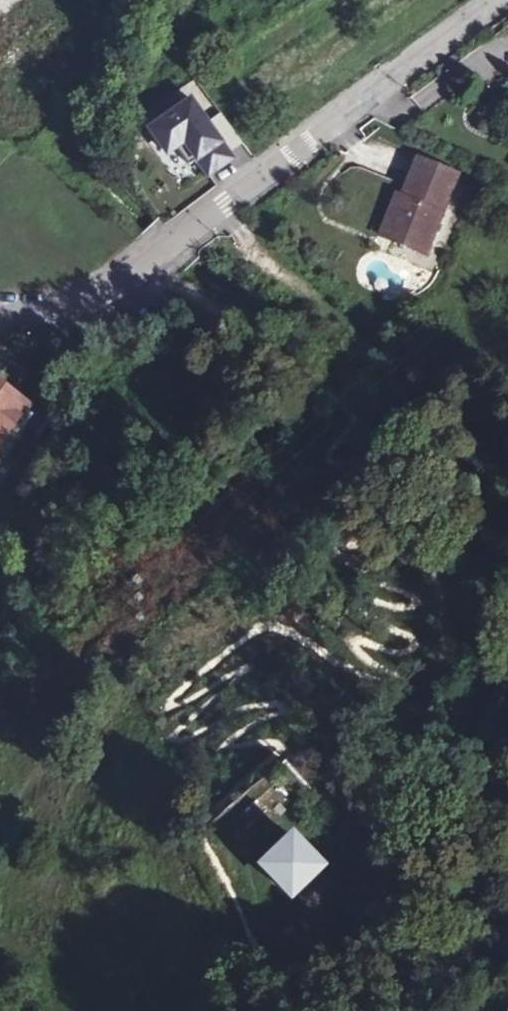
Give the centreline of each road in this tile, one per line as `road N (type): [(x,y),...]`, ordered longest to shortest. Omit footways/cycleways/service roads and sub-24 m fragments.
road 1 (unclassified): [(506,0),(133,286),(79,309),(0,318)]
road 2 (track): [(349,428),(393,495),(482,745),(507,777)]
road 3 (track): [(153,270),(255,324),(316,379),(349,428)]
road 4 (track): [(507,870),(469,898),(408,913),(349,909)]

